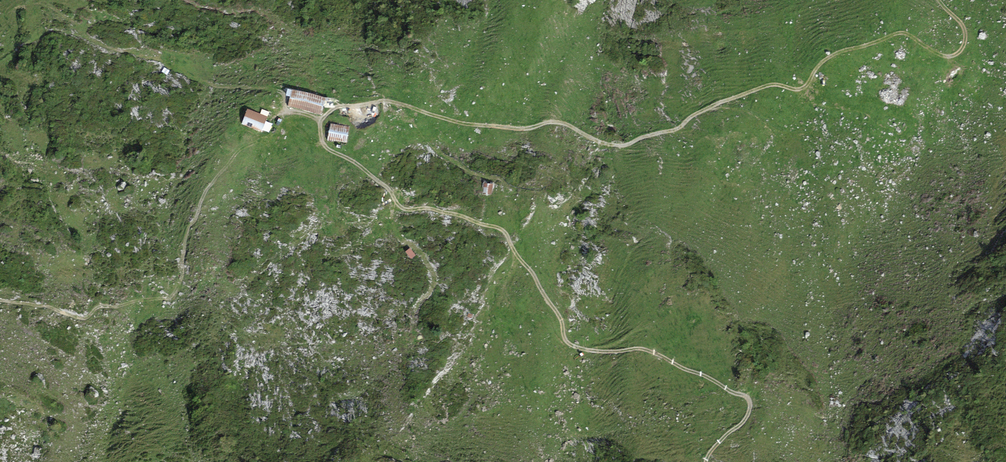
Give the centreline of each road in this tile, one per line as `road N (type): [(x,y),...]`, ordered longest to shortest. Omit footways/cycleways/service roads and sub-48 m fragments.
road 1 (track): [(708,461),(749,416),(746,397),(637,347),(599,352),(565,343),(560,319),(502,229),(400,207),(356,161),(325,147),(323,118),(337,106),(387,98),(465,122),(531,129),(552,119),(621,144),(680,127),(765,86),(804,89),(827,57),(903,33),(946,56),(962,49),(965,21),(943,0)]

